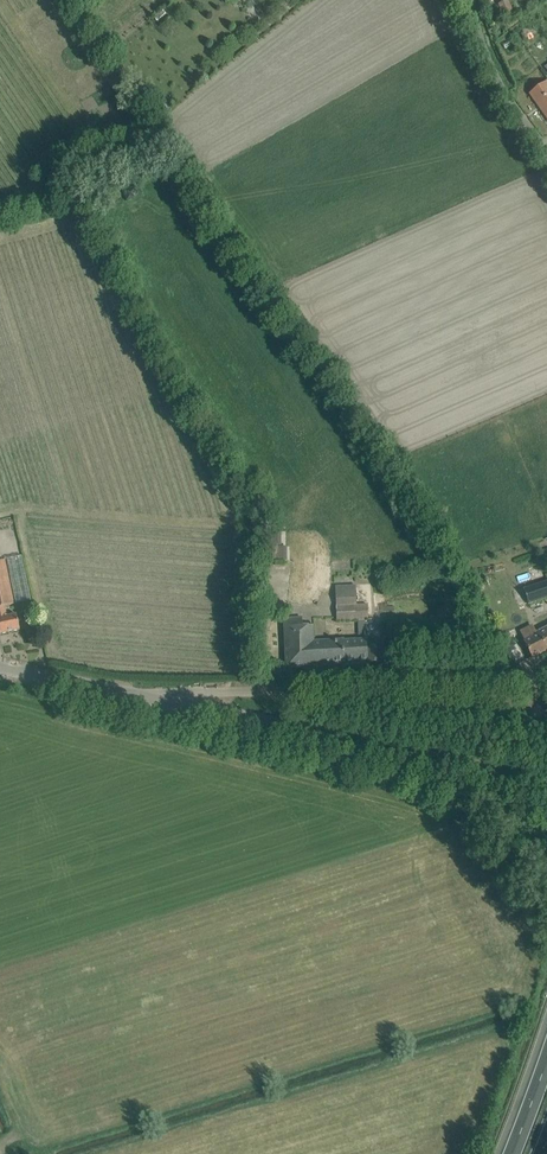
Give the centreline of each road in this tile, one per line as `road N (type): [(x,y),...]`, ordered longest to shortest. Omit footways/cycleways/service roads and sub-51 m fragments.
road 1 (tertiary): [(546,782),(165,700)]
road 2 (unclassified): [(165,700),(192,692),(546,681)]
road 3 (unclassified): [(546,153),(514,104),(471,0)]
road 4 (tertiary): [(165,700),(0,667)]

